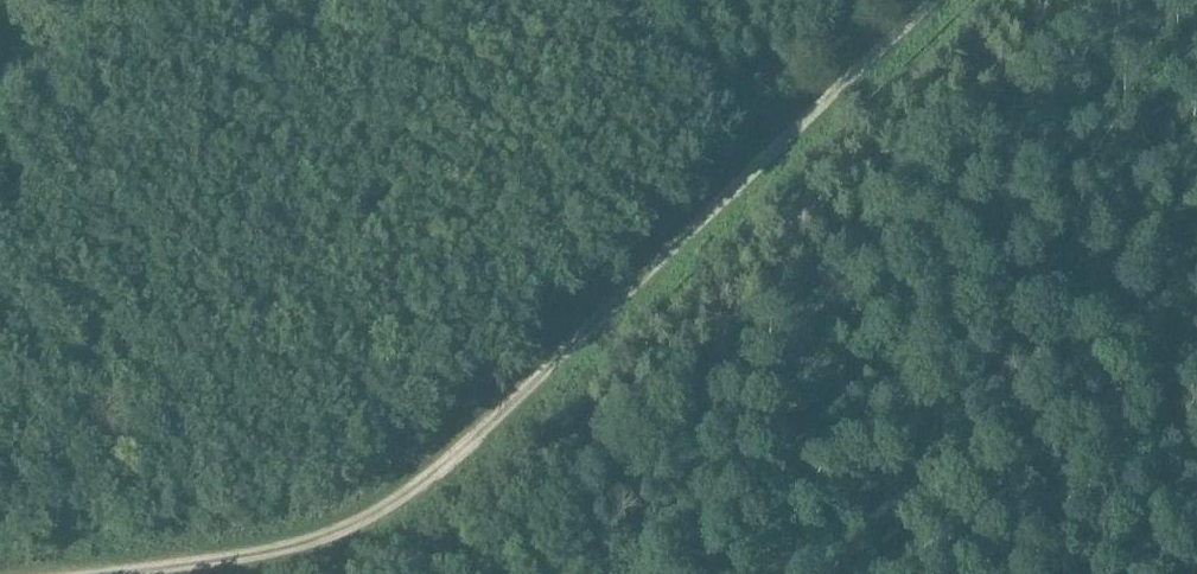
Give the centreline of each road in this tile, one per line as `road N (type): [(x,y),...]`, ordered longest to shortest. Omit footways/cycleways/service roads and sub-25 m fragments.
road 1 (track): [(109,573),(290,551),(344,532),(415,492),(941,0)]

